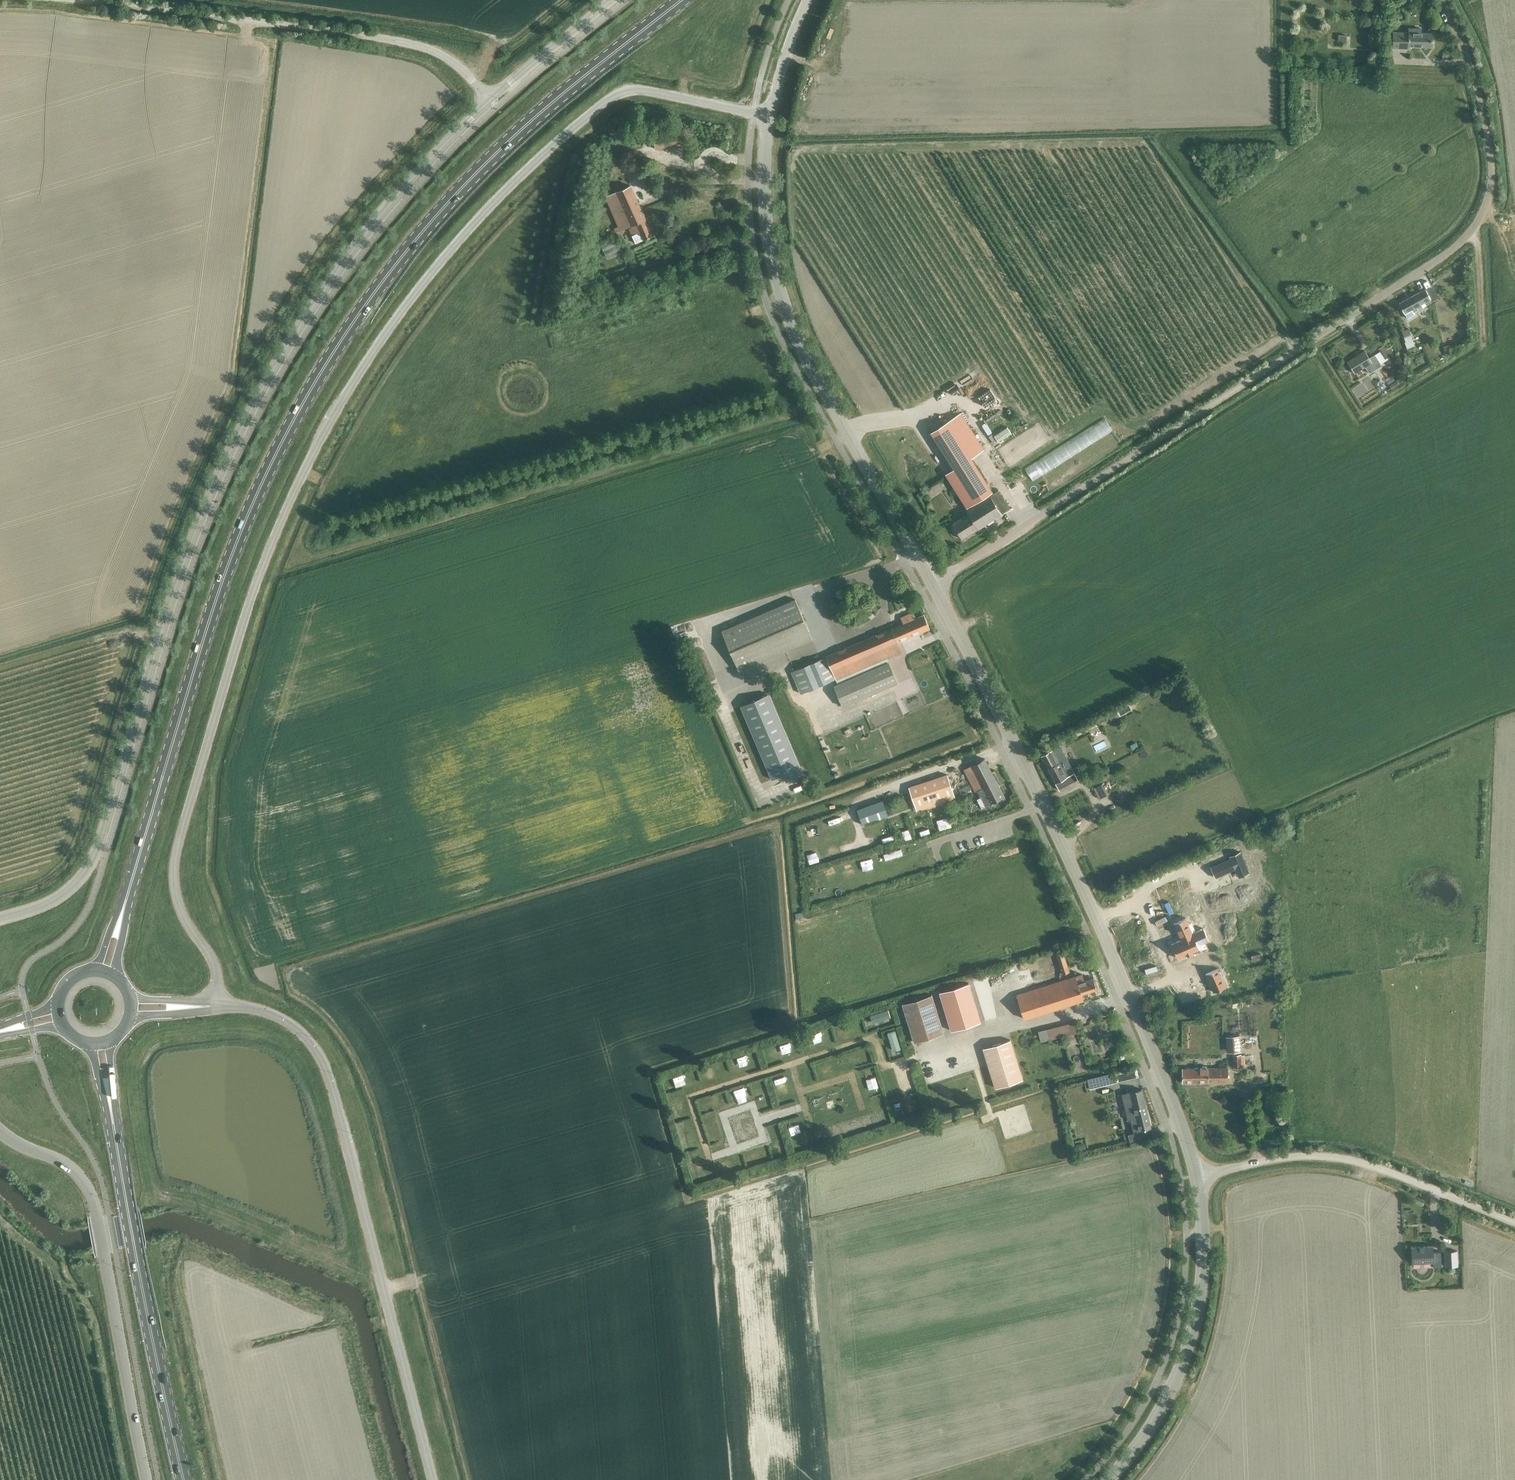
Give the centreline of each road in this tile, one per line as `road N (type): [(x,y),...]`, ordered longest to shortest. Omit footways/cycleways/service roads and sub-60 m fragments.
road 1 (unclassified): [(768,116),(637,91),(609,98),(532,164),(420,285),(334,416),(259,575),(178,846),(174,889),(213,960),(217,1006)]
road 2 (primary): [(681,0),(570,86),(452,196),(330,359),(244,525),(129,889)]
road 3 (unclassified): [(488,100),(349,254),(248,410),(180,569),(90,865),(61,897),(0,919)]
road 4 (unclassified): [(1439,0),(1463,43),(1490,154),(1482,215),(1455,246),(933,584)]
road 5 (unclassified): [(1196,1177),(1180,1115),(1107,942),(933,584)]
road 6 (unclassified): [(217,1006),(276,1016),(311,1042),(329,1071),(433,1479)]
road 7 (unclassified): [(933,584),(786,309),(769,237),(768,116)]
road 8 (unclassified): [(78,0),(415,45),(459,67),(488,100)]
road 9 (unclassified): [(0,1132),(63,1162),(92,1197),(148,1479)]
road 10 (primary): [(113,1134),(184,1479)]
road 11 (unclassified): [(1514,1221),(1411,1178),(1329,1157),(1196,1177)]
road 12 (unclassified): [(1110,1479),(1162,1412),(1191,1336),(1203,1276),(1196,1177)]
road 13 (track): [(892,1064),(884,1067),(874,1036),(690,1096),(708,1155)]
road 14 (unclassified): [(613,0),(488,100)]
road 15 (unclassified): [(768,116),(807,0)]

